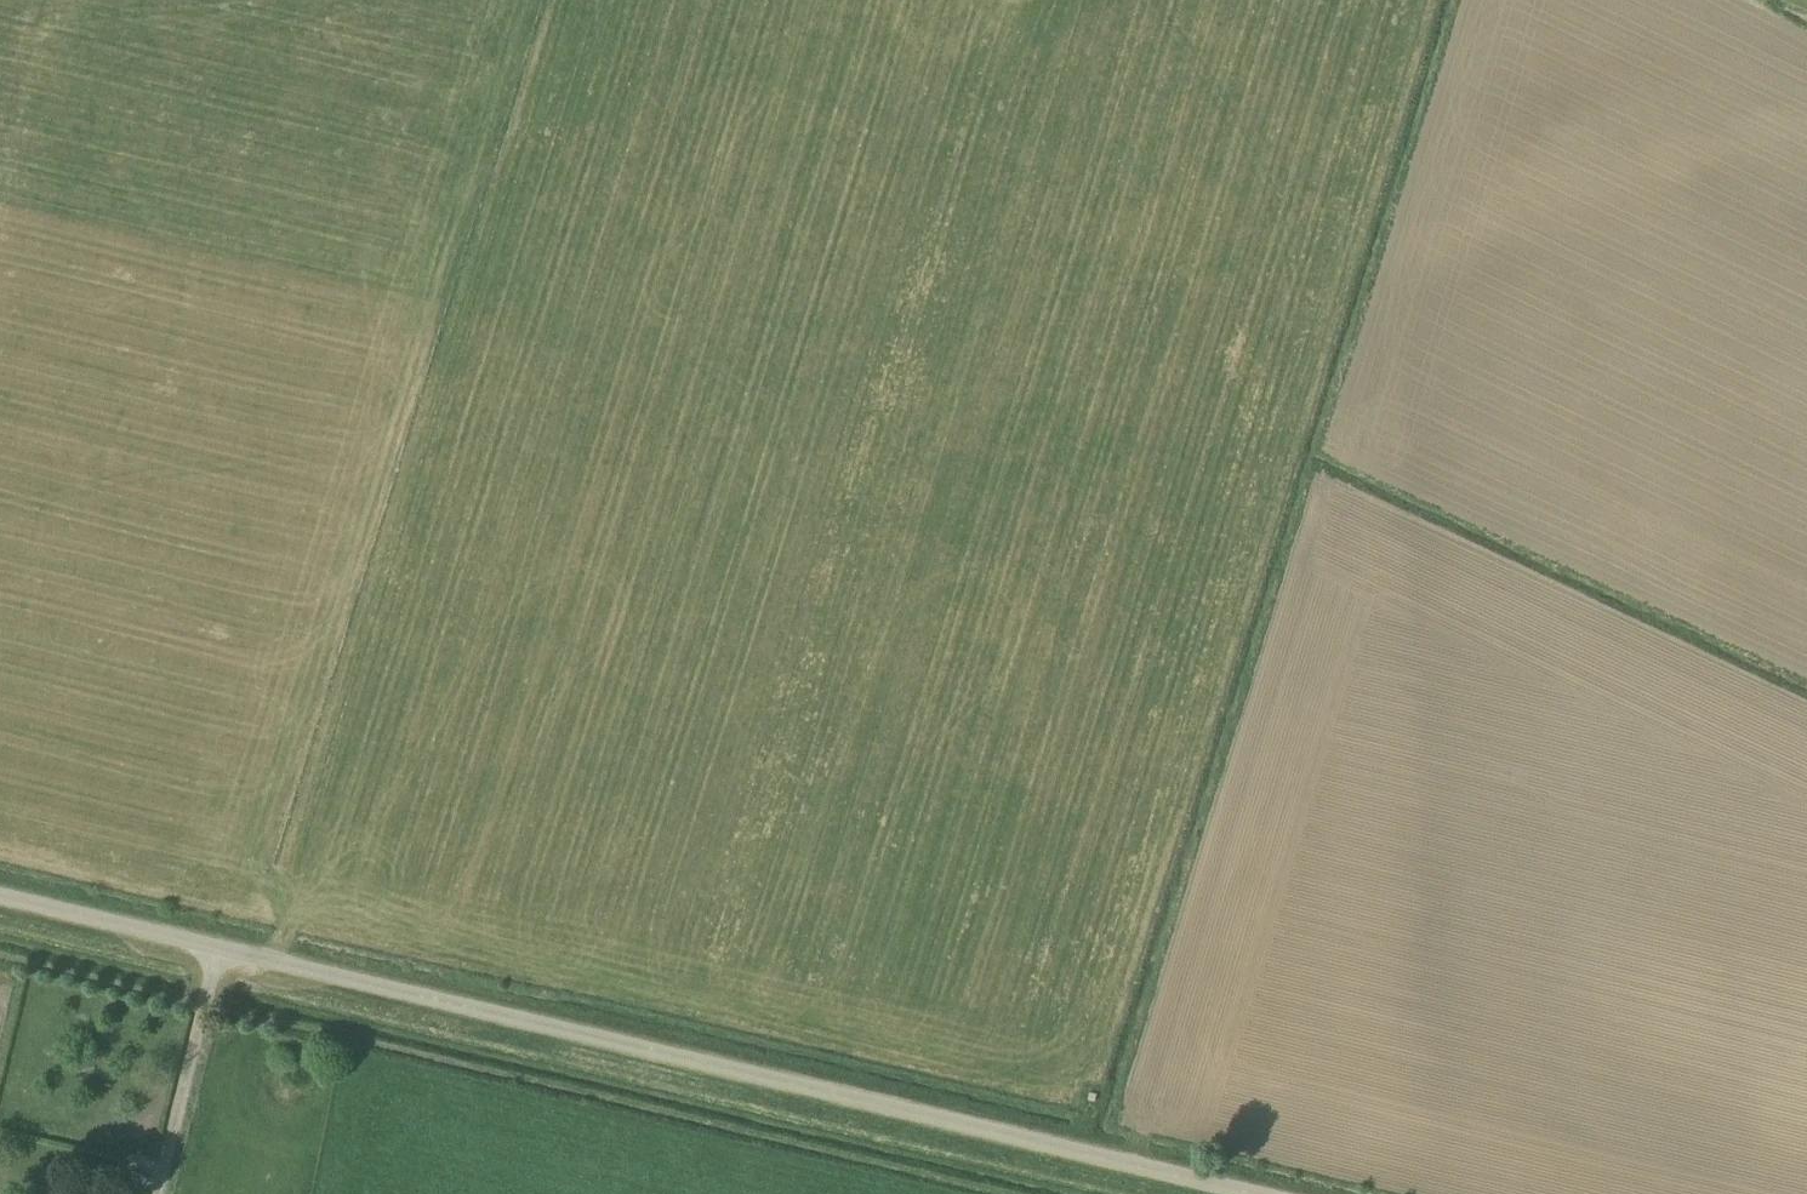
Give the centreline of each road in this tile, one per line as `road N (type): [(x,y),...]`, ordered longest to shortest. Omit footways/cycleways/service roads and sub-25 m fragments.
road 1 (unclassified): [(1256,1193),(0,897)]

